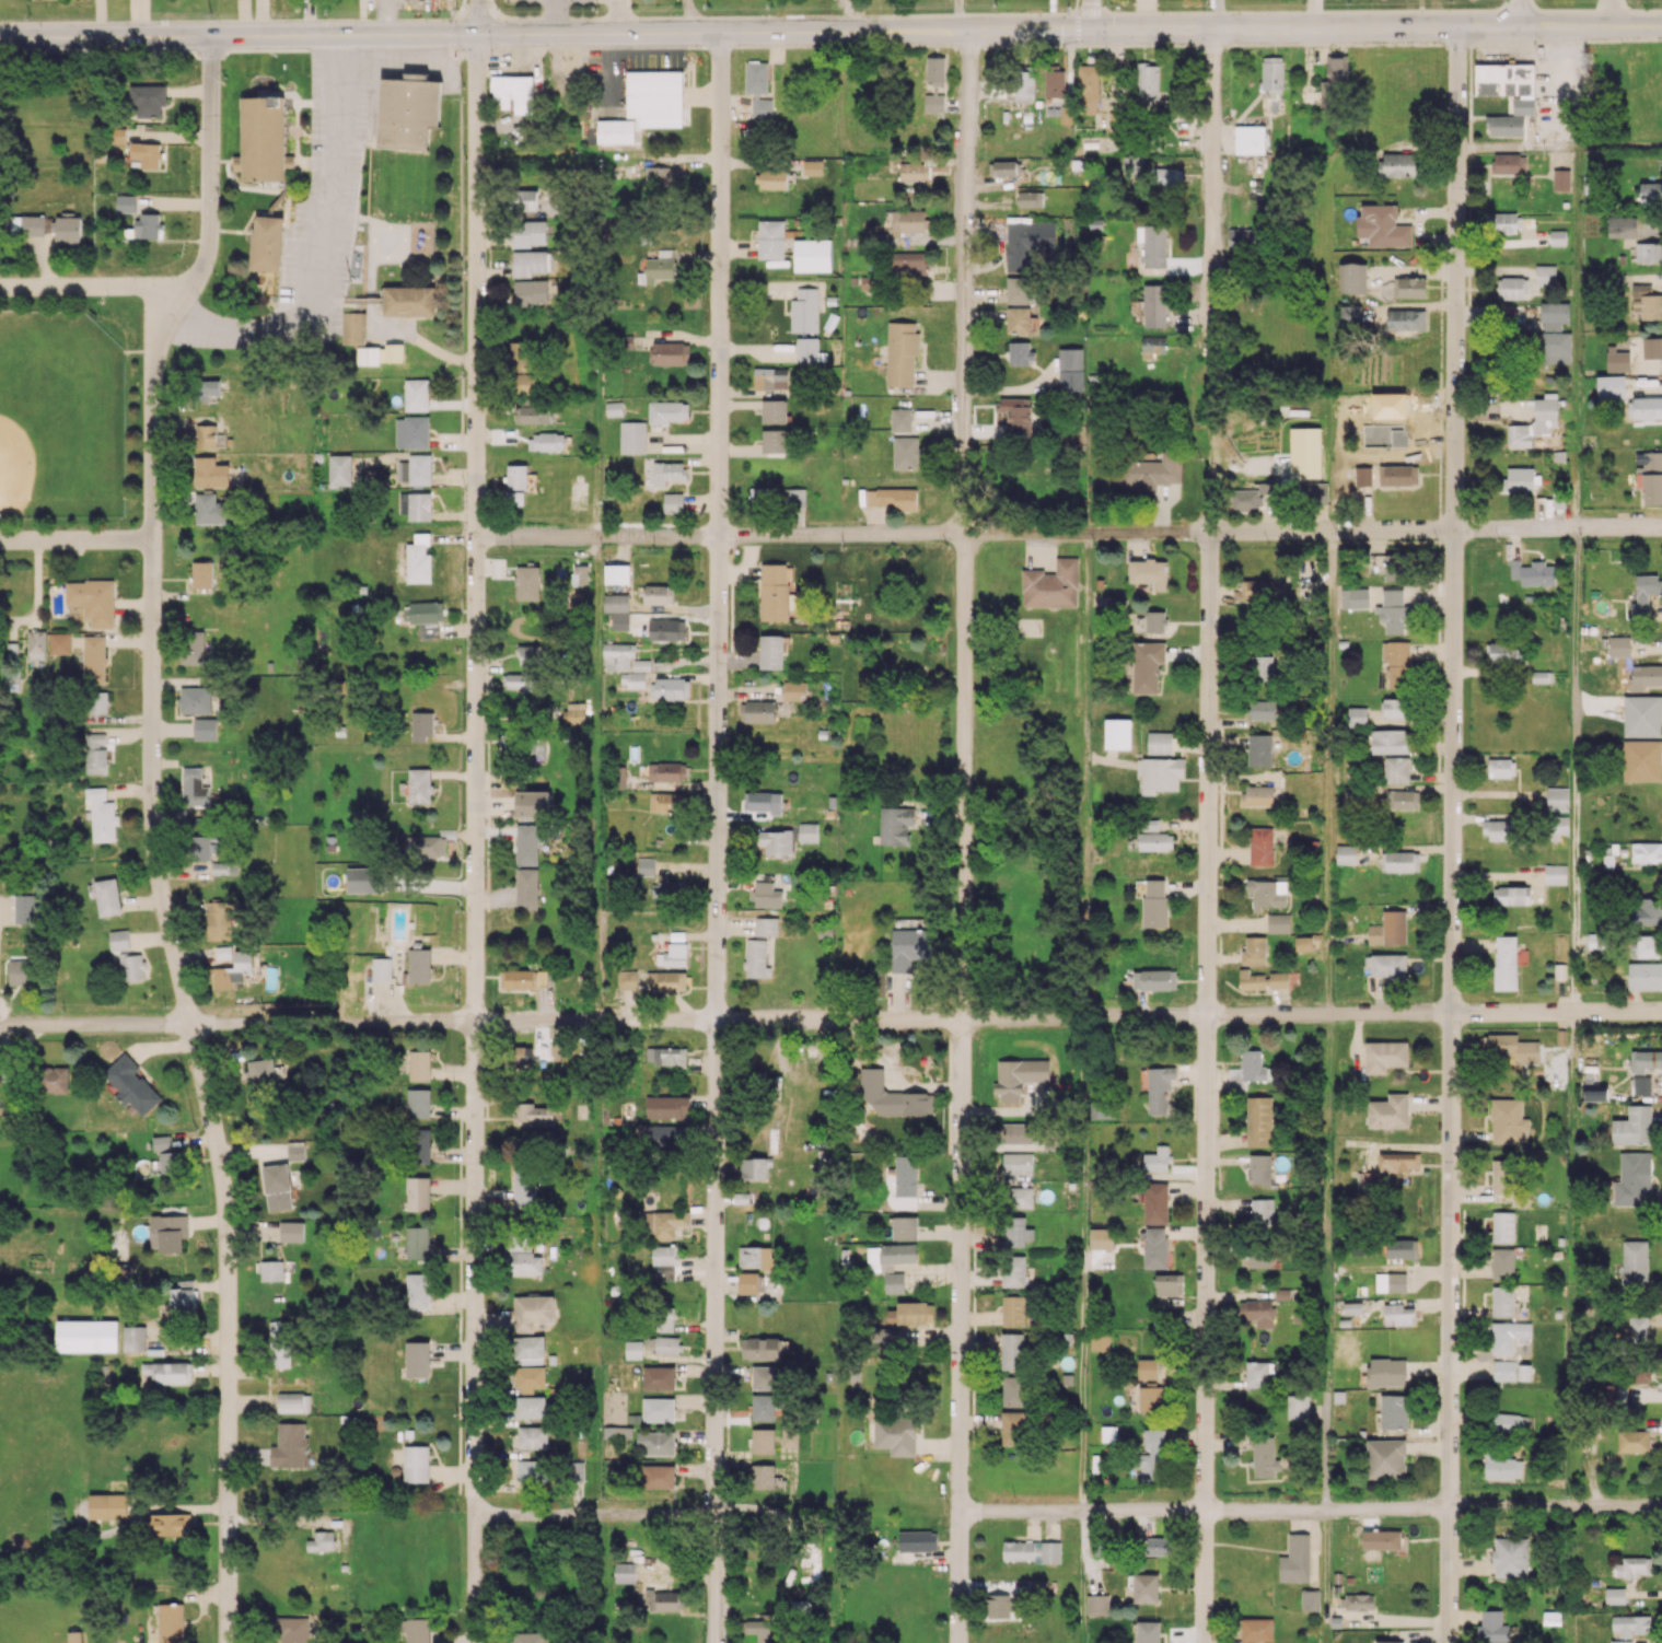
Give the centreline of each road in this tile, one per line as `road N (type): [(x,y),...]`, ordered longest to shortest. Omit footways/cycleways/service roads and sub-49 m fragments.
road 1 (secondary): [(1661,25),(0,38)]
road 2 (residential): [(211,37),(209,238),(204,266),(165,322),(154,369),(152,781),(161,892),(226,1222),(228,1642)]
road 3 (residential): [(1449,1642),(1458,26)]
road 4 (residential): [(478,34),(475,1642)]
road 5 (residential): [(968,31),(962,448),(968,951),(958,1514)]
road 6 (residential): [(720,32),(714,1514)]
road 7 (residential): [(1210,445),(1204,1642)]
road 8 (residential): [(1661,1010),(475,1019)]
road 9 (residential): [(1661,527),(476,536)]
road 10 (residential): [(1661,1505),(958,1514)]
road 11 (residential): [(475,1019),(0,1025)]
road 12 (residential): [(842,1513),(474,1512)]
road 13 (residential): [(1212,28),(1210,299)]
road 14 (residential): [(177,302),(141,287),(0,287)]
road 15 (residential): [(152,539),(0,541)]
road 16 (residential): [(714,1514),(715,1642)]
road 17 (residential): [(958,1514),(958,1642)]

